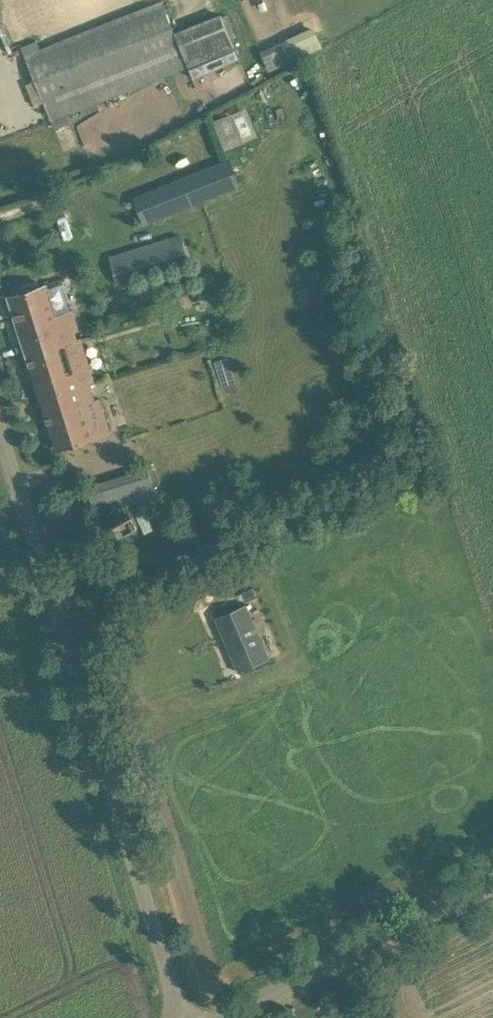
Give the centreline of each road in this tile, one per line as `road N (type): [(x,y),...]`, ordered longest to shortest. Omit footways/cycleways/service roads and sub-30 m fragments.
road 1 (unclassified): [(181,1017),(0,425)]
road 2 (unclassified): [(224,1017),(492,882)]

